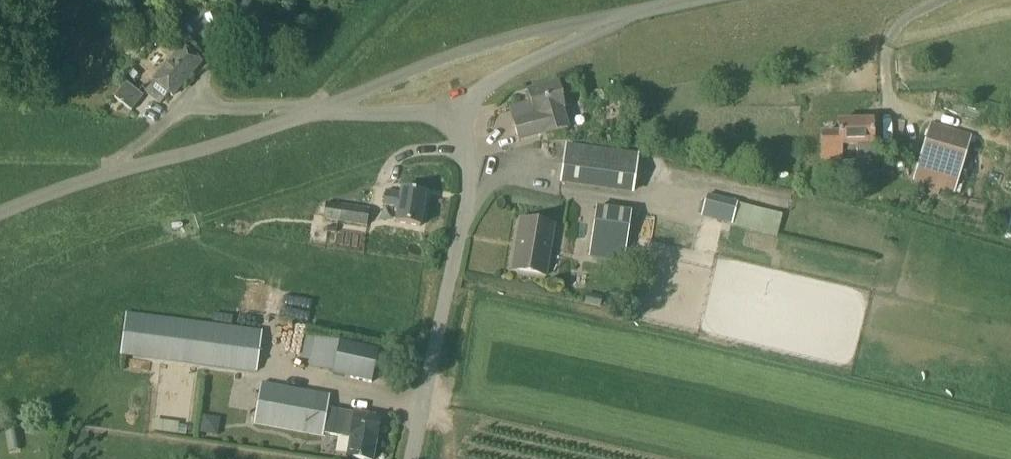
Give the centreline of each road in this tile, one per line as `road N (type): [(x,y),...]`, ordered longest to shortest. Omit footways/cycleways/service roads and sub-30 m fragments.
road 1 (unclassified): [(412,458),(465,211),(468,160),(457,113)]
road 2 (unclassified): [(308,113),(0,214)]
road 3 (unclassified): [(308,113),(476,48),(609,17)]
road 4 (unclassified): [(609,17),(457,113)]
road 5 (unclassified): [(457,113),(308,113)]

